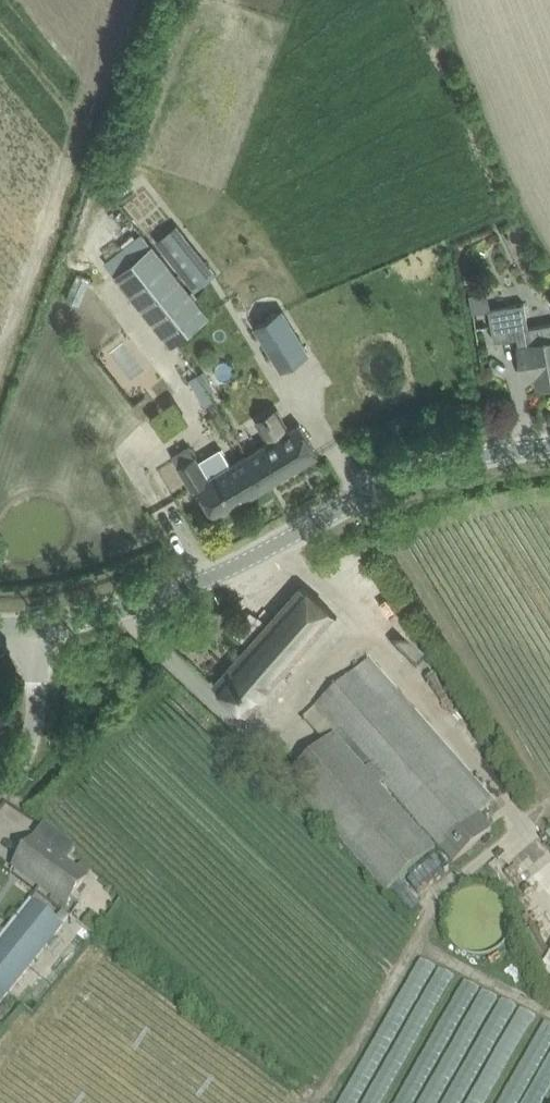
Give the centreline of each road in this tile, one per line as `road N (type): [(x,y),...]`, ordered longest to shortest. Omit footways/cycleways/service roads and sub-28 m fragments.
road 1 (unclassified): [(36,633),(200,584),(382,487),(465,460),(549,448)]
road 2 (unclassified): [(0,789),(21,762),(34,720),(36,633)]

